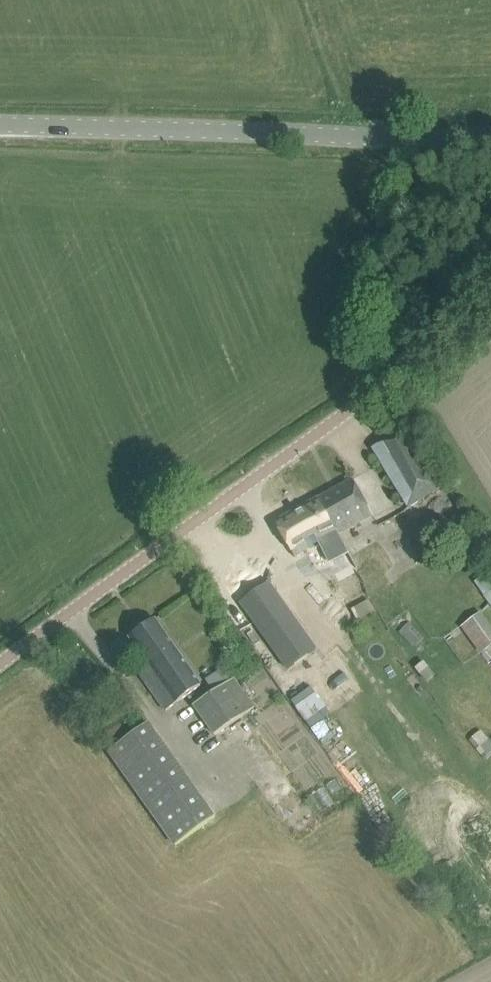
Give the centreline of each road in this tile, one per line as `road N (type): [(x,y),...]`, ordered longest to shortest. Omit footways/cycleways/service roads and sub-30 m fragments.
road 1 (unclassified): [(0,662),(373,391),(490,290)]
road 2 (unclassified): [(490,135),(0,124)]

